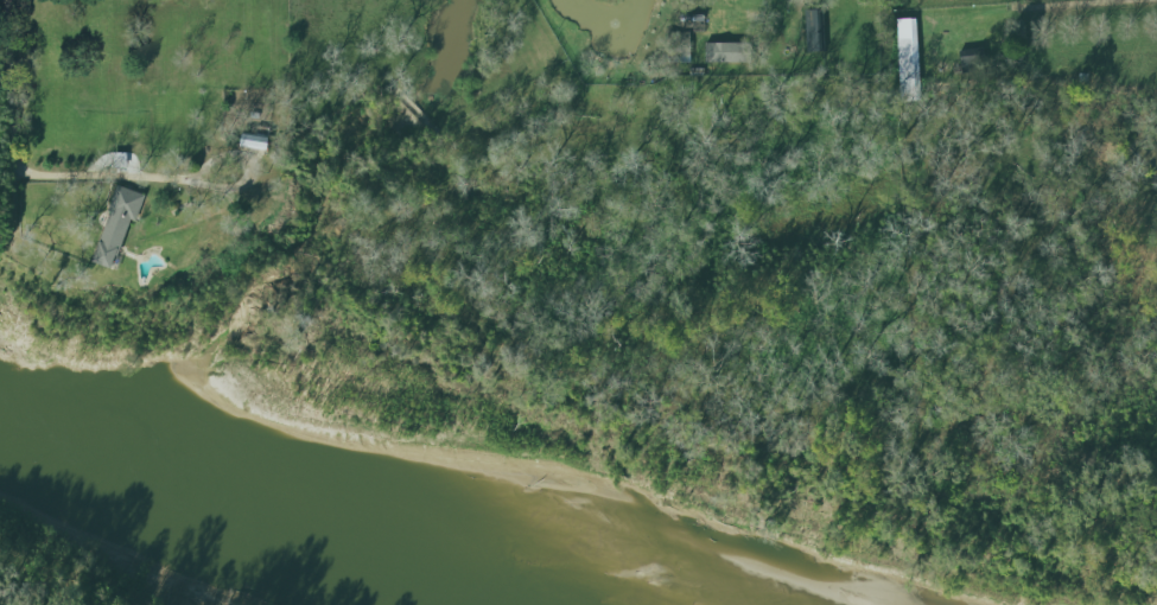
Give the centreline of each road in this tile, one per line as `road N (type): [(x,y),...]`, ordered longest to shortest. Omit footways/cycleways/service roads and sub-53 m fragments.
road 1 (residential): [(16,0),(20,172)]

